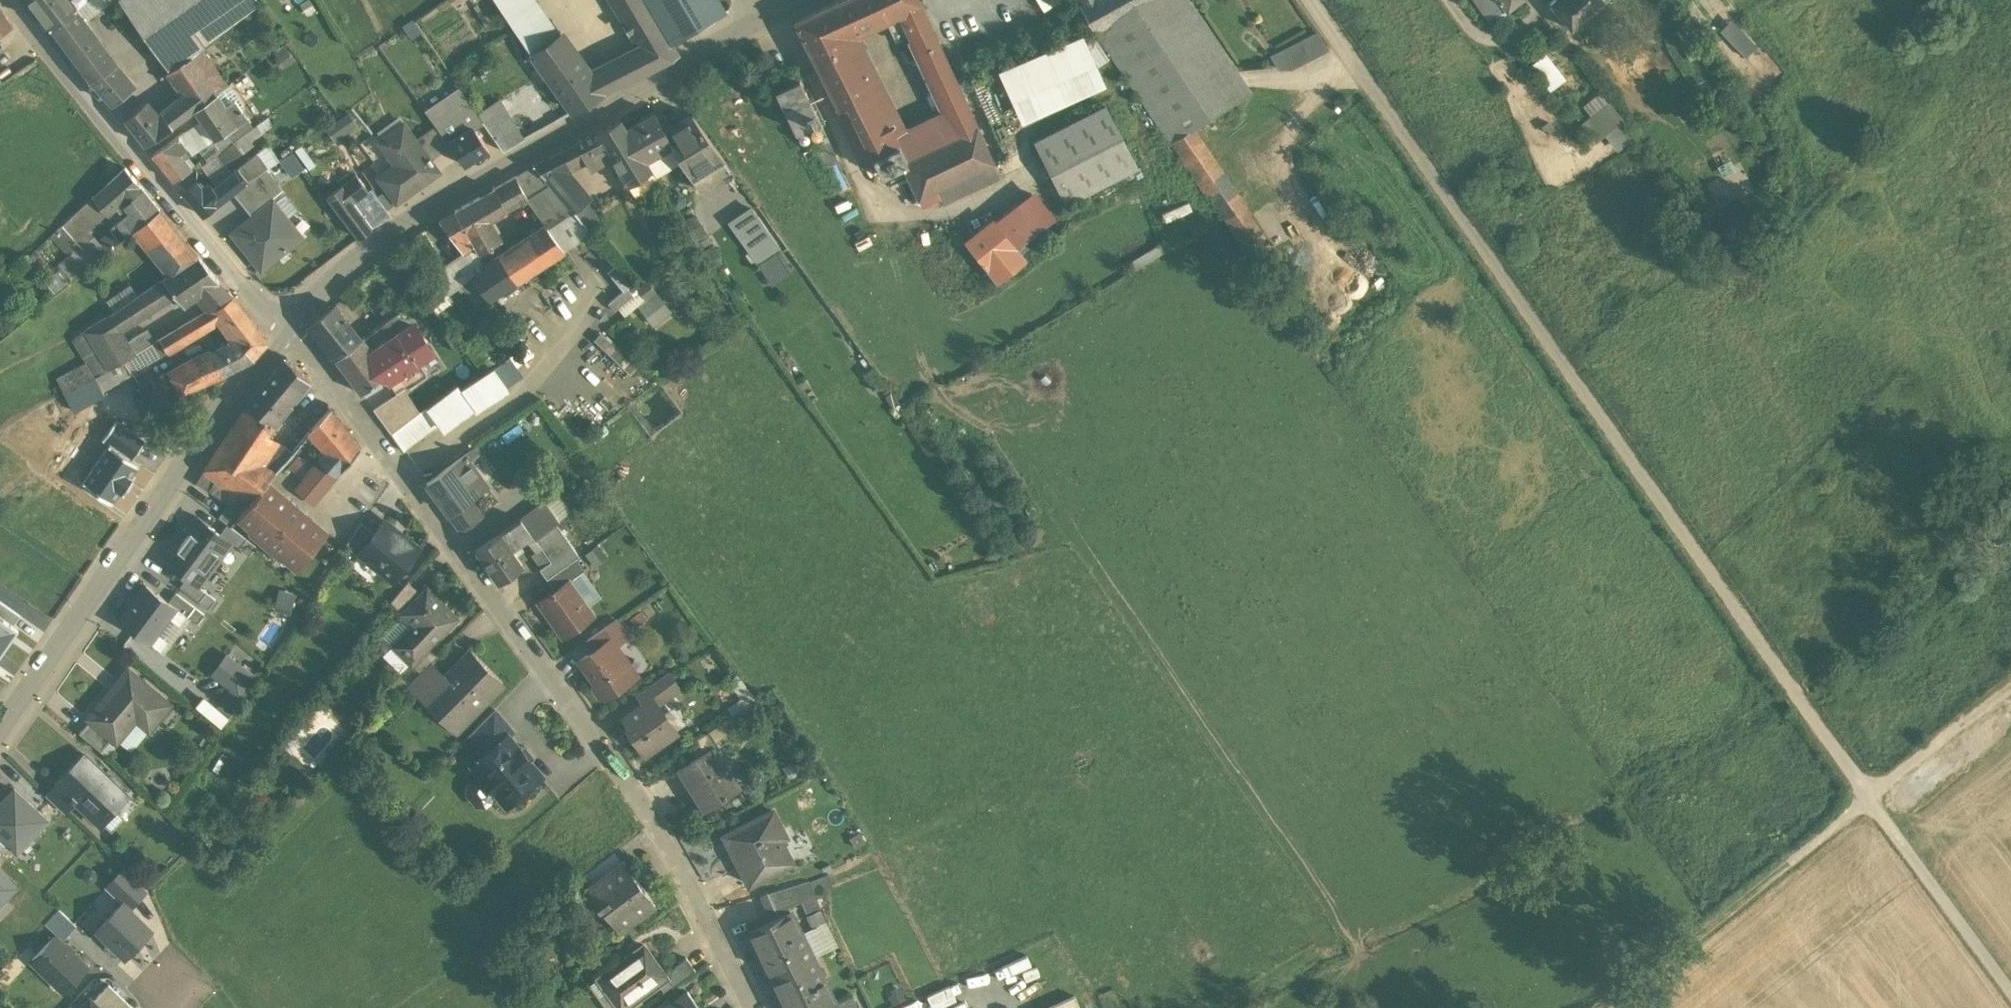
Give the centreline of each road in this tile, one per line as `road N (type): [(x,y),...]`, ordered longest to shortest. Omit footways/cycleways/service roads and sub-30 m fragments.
road 1 (track): [(2010,990),(1307,0)]
road 2 (residential): [(285,332),(537,648),(672,856),(755,1007)]
road 3 (tertiary): [(758,26),(431,210),(319,290),(285,332)]
road 4 (track): [(2010,684),(1609,1007)]
road 5 (tertiary): [(285,332),(0,733)]
road 6 (residential): [(3,0),(285,332)]

